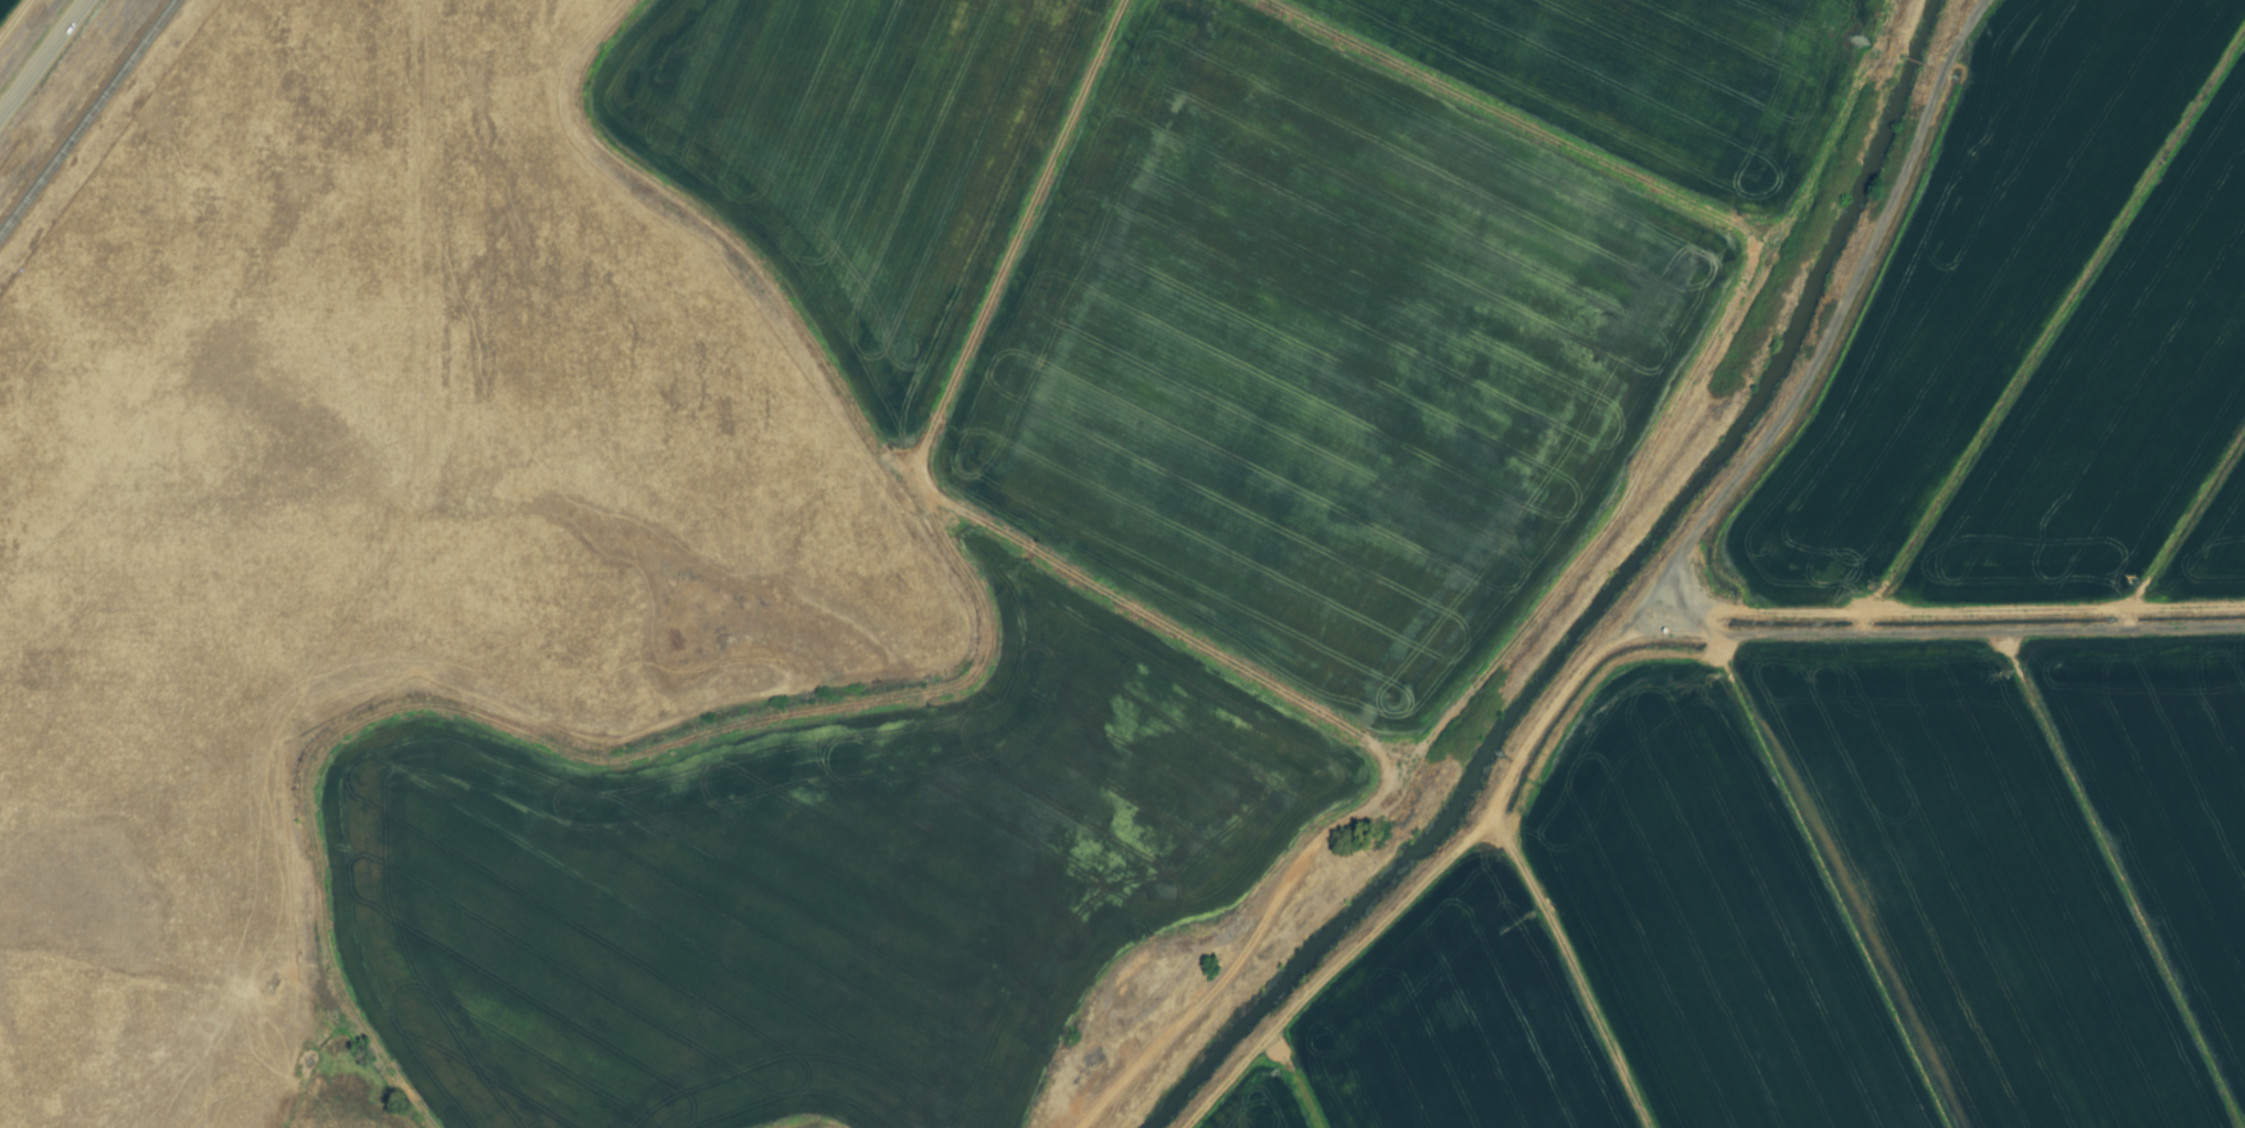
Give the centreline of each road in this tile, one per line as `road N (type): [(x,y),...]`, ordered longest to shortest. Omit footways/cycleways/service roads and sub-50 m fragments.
road 1 (track): [(1380,1127),(1272,1033),(1492,819),(1620,635),(1768,445),(1843,316),(1949,71),(1994,0)]
road 2 (secondary): [(0,120),(89,0)]

